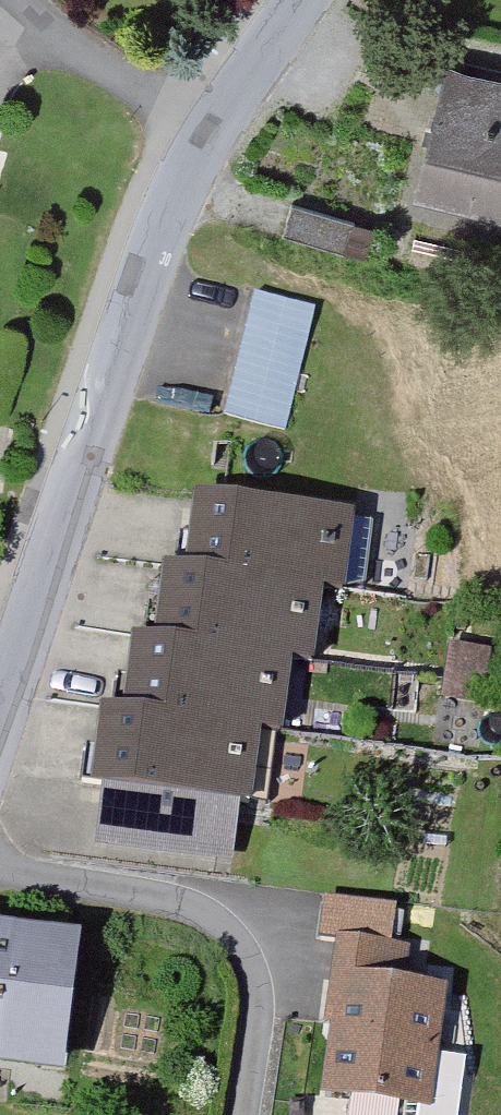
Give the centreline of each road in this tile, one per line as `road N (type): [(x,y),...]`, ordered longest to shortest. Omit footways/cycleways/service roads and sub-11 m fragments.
road 1 (residential): [(207,139),(170,217),(0,698)]
road 2 (residential): [(207,139),(26,0)]
road 3 (residential): [(299,0),(207,139)]

